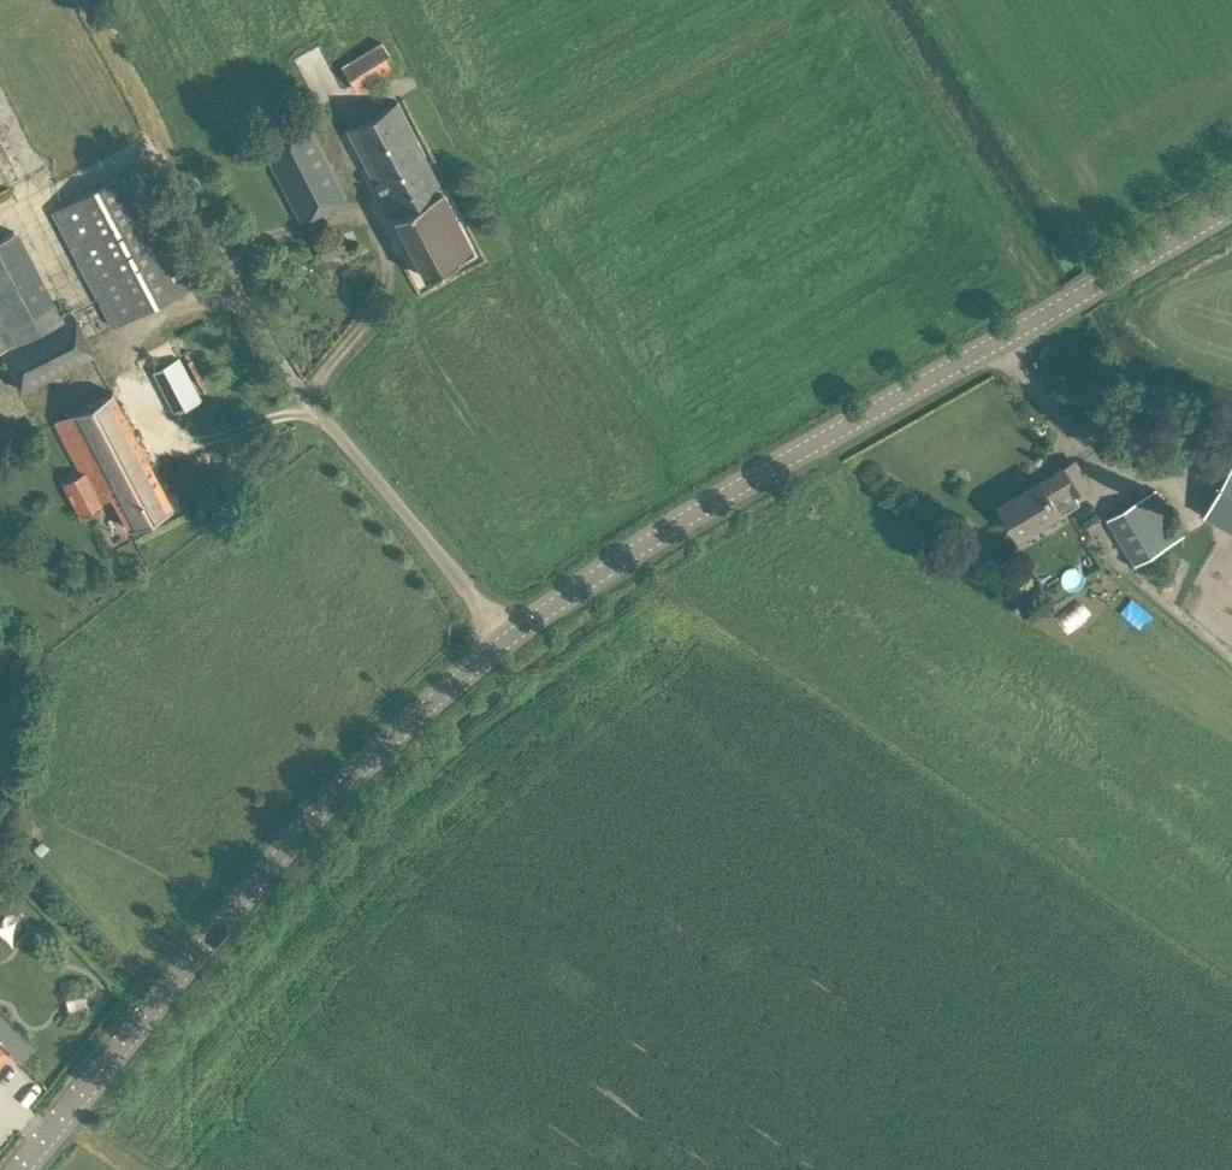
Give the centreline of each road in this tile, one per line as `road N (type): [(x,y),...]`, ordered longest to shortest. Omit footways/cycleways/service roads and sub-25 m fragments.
road 1 (tertiary): [(511,637),(846,416),(1231,189)]
road 2 (tertiary): [(19,1169),(313,815),(511,637)]
road 3 (track): [(86,0),(276,355)]
road 4 (unclassified): [(511,637),(298,393),(276,355)]

